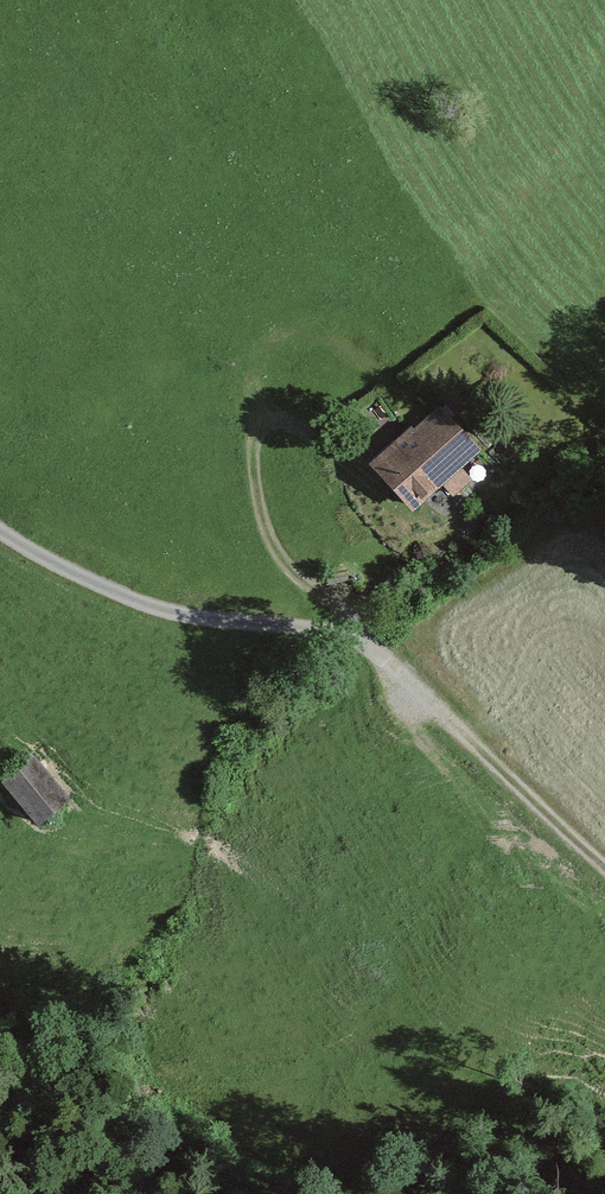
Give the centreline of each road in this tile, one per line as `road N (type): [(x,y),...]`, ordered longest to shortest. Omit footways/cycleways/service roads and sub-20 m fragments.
road 1 (unclassified): [(0,533),(139,604),(352,638),(392,662),(459,724)]
road 2 (track): [(382,656),(353,612),(294,574),(263,519),(262,424),(286,420),(388,507)]
road 3 (track): [(459,724),(604,870)]

